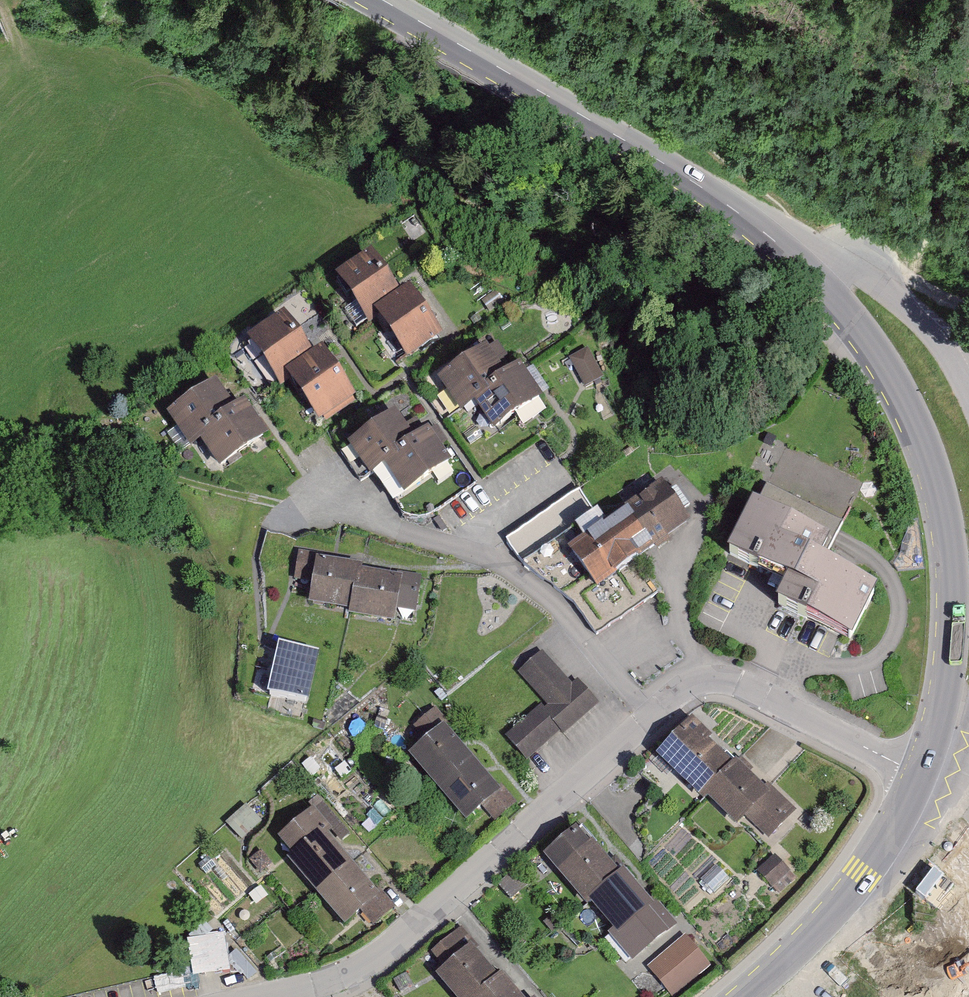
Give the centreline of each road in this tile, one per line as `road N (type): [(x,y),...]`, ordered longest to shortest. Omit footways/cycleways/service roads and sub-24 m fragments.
road 1 (secondary): [(919,774),(946,672),(950,612),(939,498),(888,374),(809,270)]
road 2 (secondary): [(809,270),(738,213),(385,0)]
road 3 (residential): [(652,716),(401,938),(329,982),(268,996)]
road 4 (residential): [(652,716),(567,613),(486,559),(366,519),(323,495)]
road 5 (residential): [(919,774),(729,684),(703,684),(652,716)]
road 6 (secondary): [(735,996),(849,888),(919,774)]
road 7 (residential): [(968,398),(930,332),(874,266),(854,254),(820,259),(809,270)]

